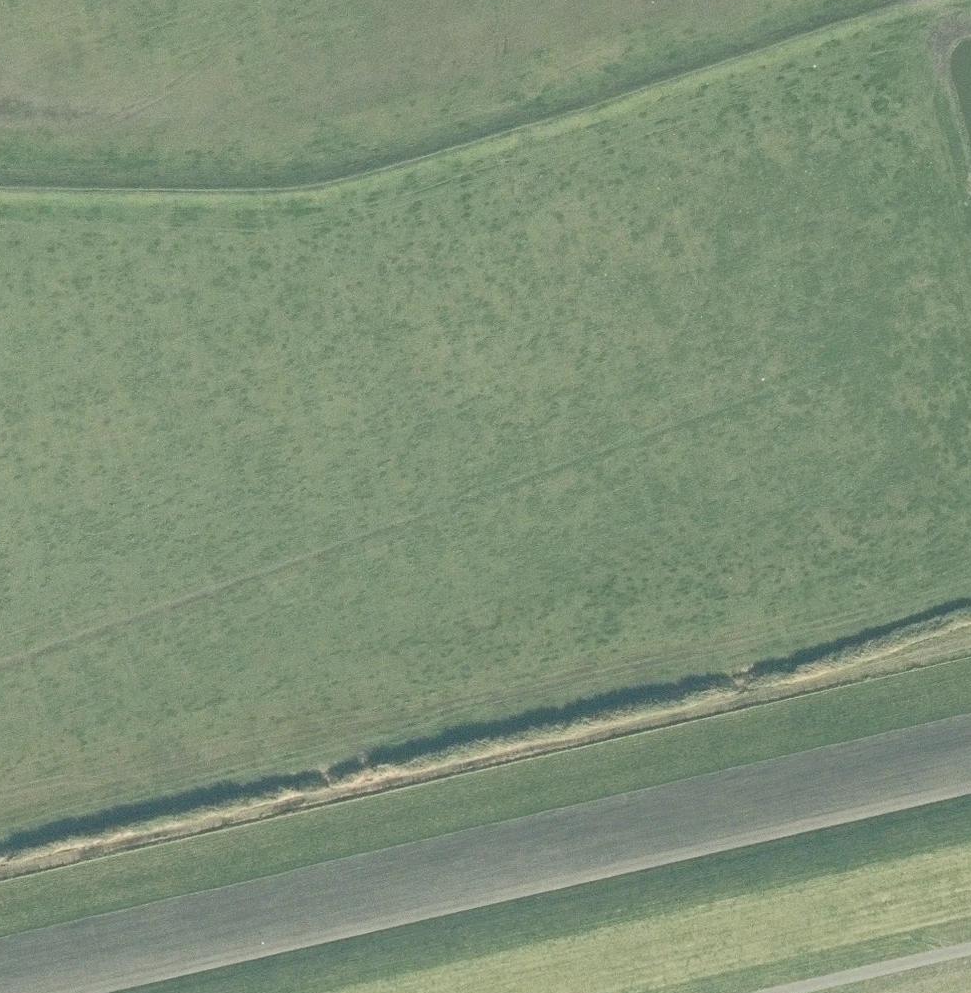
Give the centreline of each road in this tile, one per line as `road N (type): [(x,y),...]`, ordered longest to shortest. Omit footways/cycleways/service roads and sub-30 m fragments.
road 1 (unclassified): [(777,992),(970,948)]

